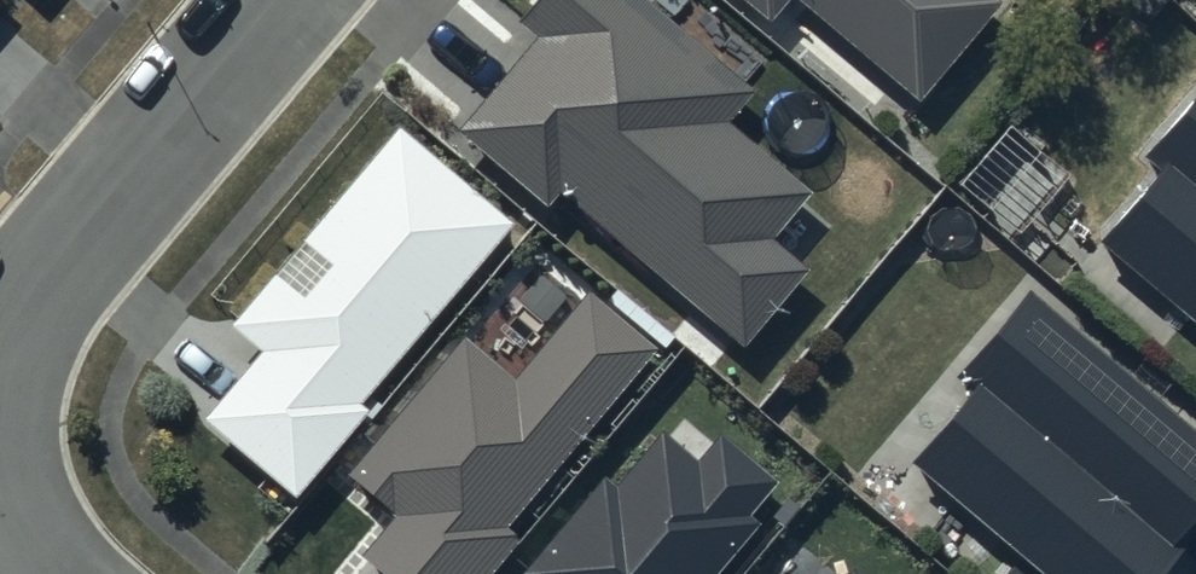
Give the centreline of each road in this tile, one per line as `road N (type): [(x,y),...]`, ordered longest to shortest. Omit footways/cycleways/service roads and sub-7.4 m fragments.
road 1 (residential): [(271,0),(57,250),(0,341)]

